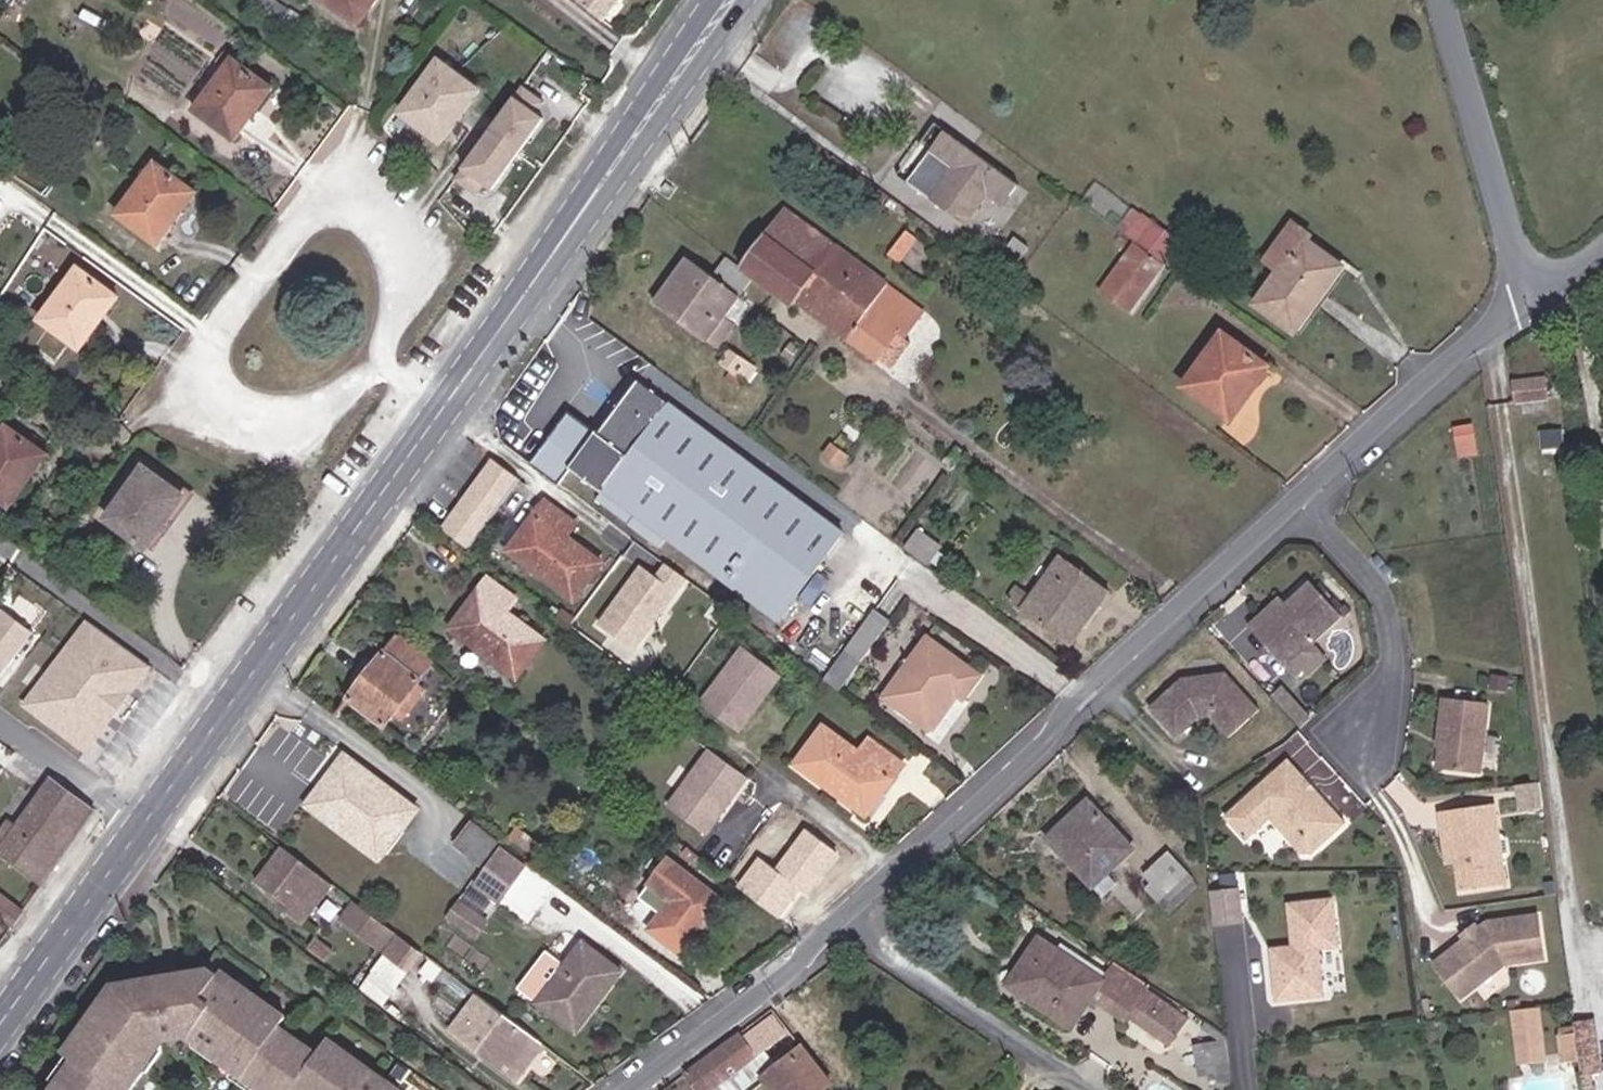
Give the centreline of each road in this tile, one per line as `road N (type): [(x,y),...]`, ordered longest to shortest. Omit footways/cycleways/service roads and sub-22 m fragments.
road 1 (secondary): [(431,408),(0,1010)]
road 2 (residential): [(847,920),(1301,506)]
road 3 (residential): [(377,365),(405,298),(400,240),(374,212),(327,203),(294,227),(202,358),(202,391),(225,410),(278,420),(327,408)]
road 4 (secondary): [(720,0),(431,408)]
road 5 (unclassified): [(1527,307),(1445,0)]
road 6 (residential): [(1301,506),(1527,307)]
road 7 (unclassified): [(1081,1089),(847,920)]
road 8 (residential): [(617,1089),(801,963),(847,920)]
road 9 (residential): [(1301,506),(1372,579),(1386,616),(1390,660),(1362,738)]

